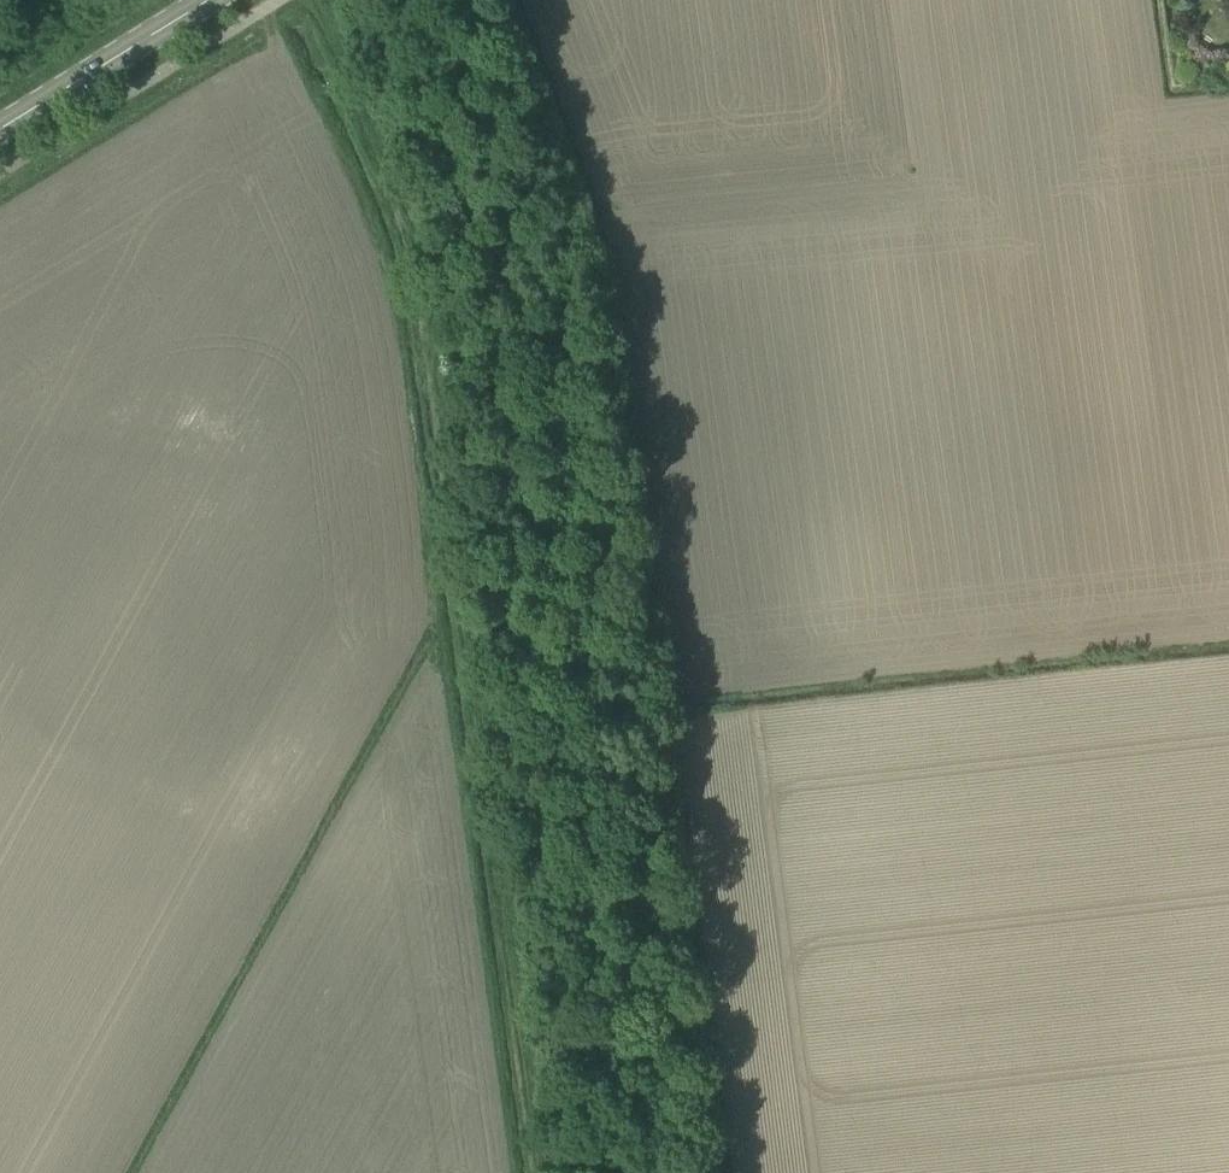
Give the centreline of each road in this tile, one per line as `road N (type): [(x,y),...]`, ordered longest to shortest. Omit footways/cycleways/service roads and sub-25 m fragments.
road 1 (tertiary): [(224,0),(0,134)]

